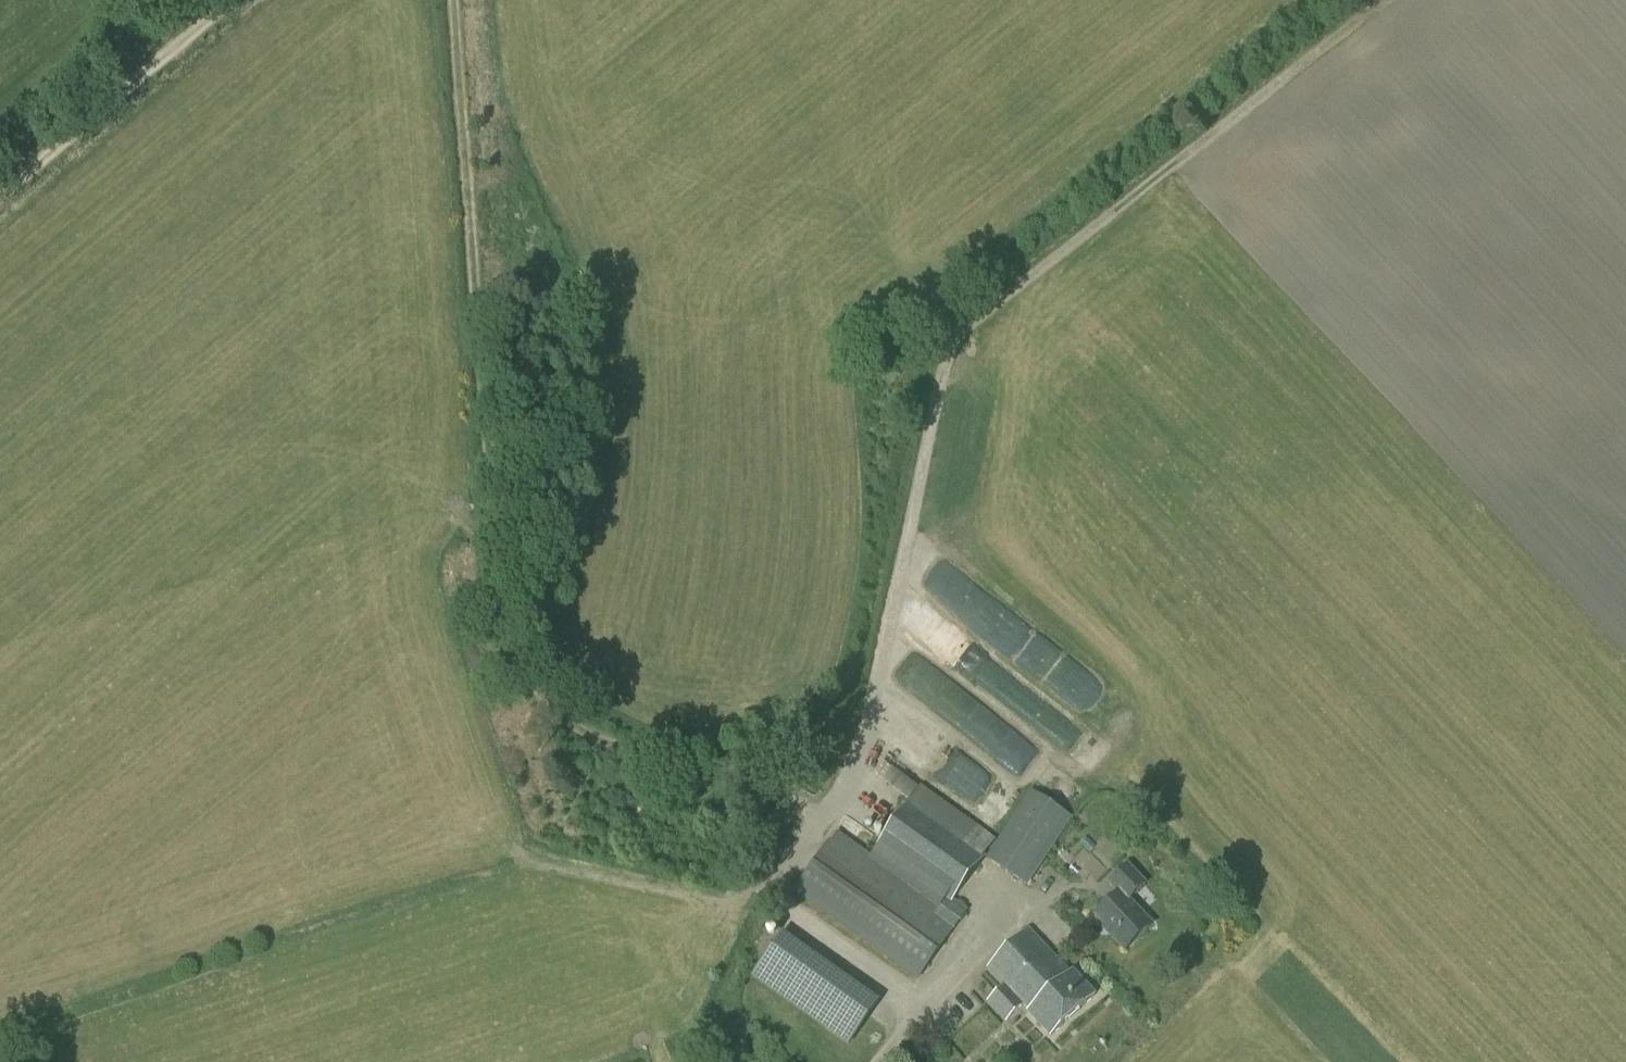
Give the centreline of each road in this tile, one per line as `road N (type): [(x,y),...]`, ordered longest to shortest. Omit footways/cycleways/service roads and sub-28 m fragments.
road 1 (track): [(0,198),(232,0)]

